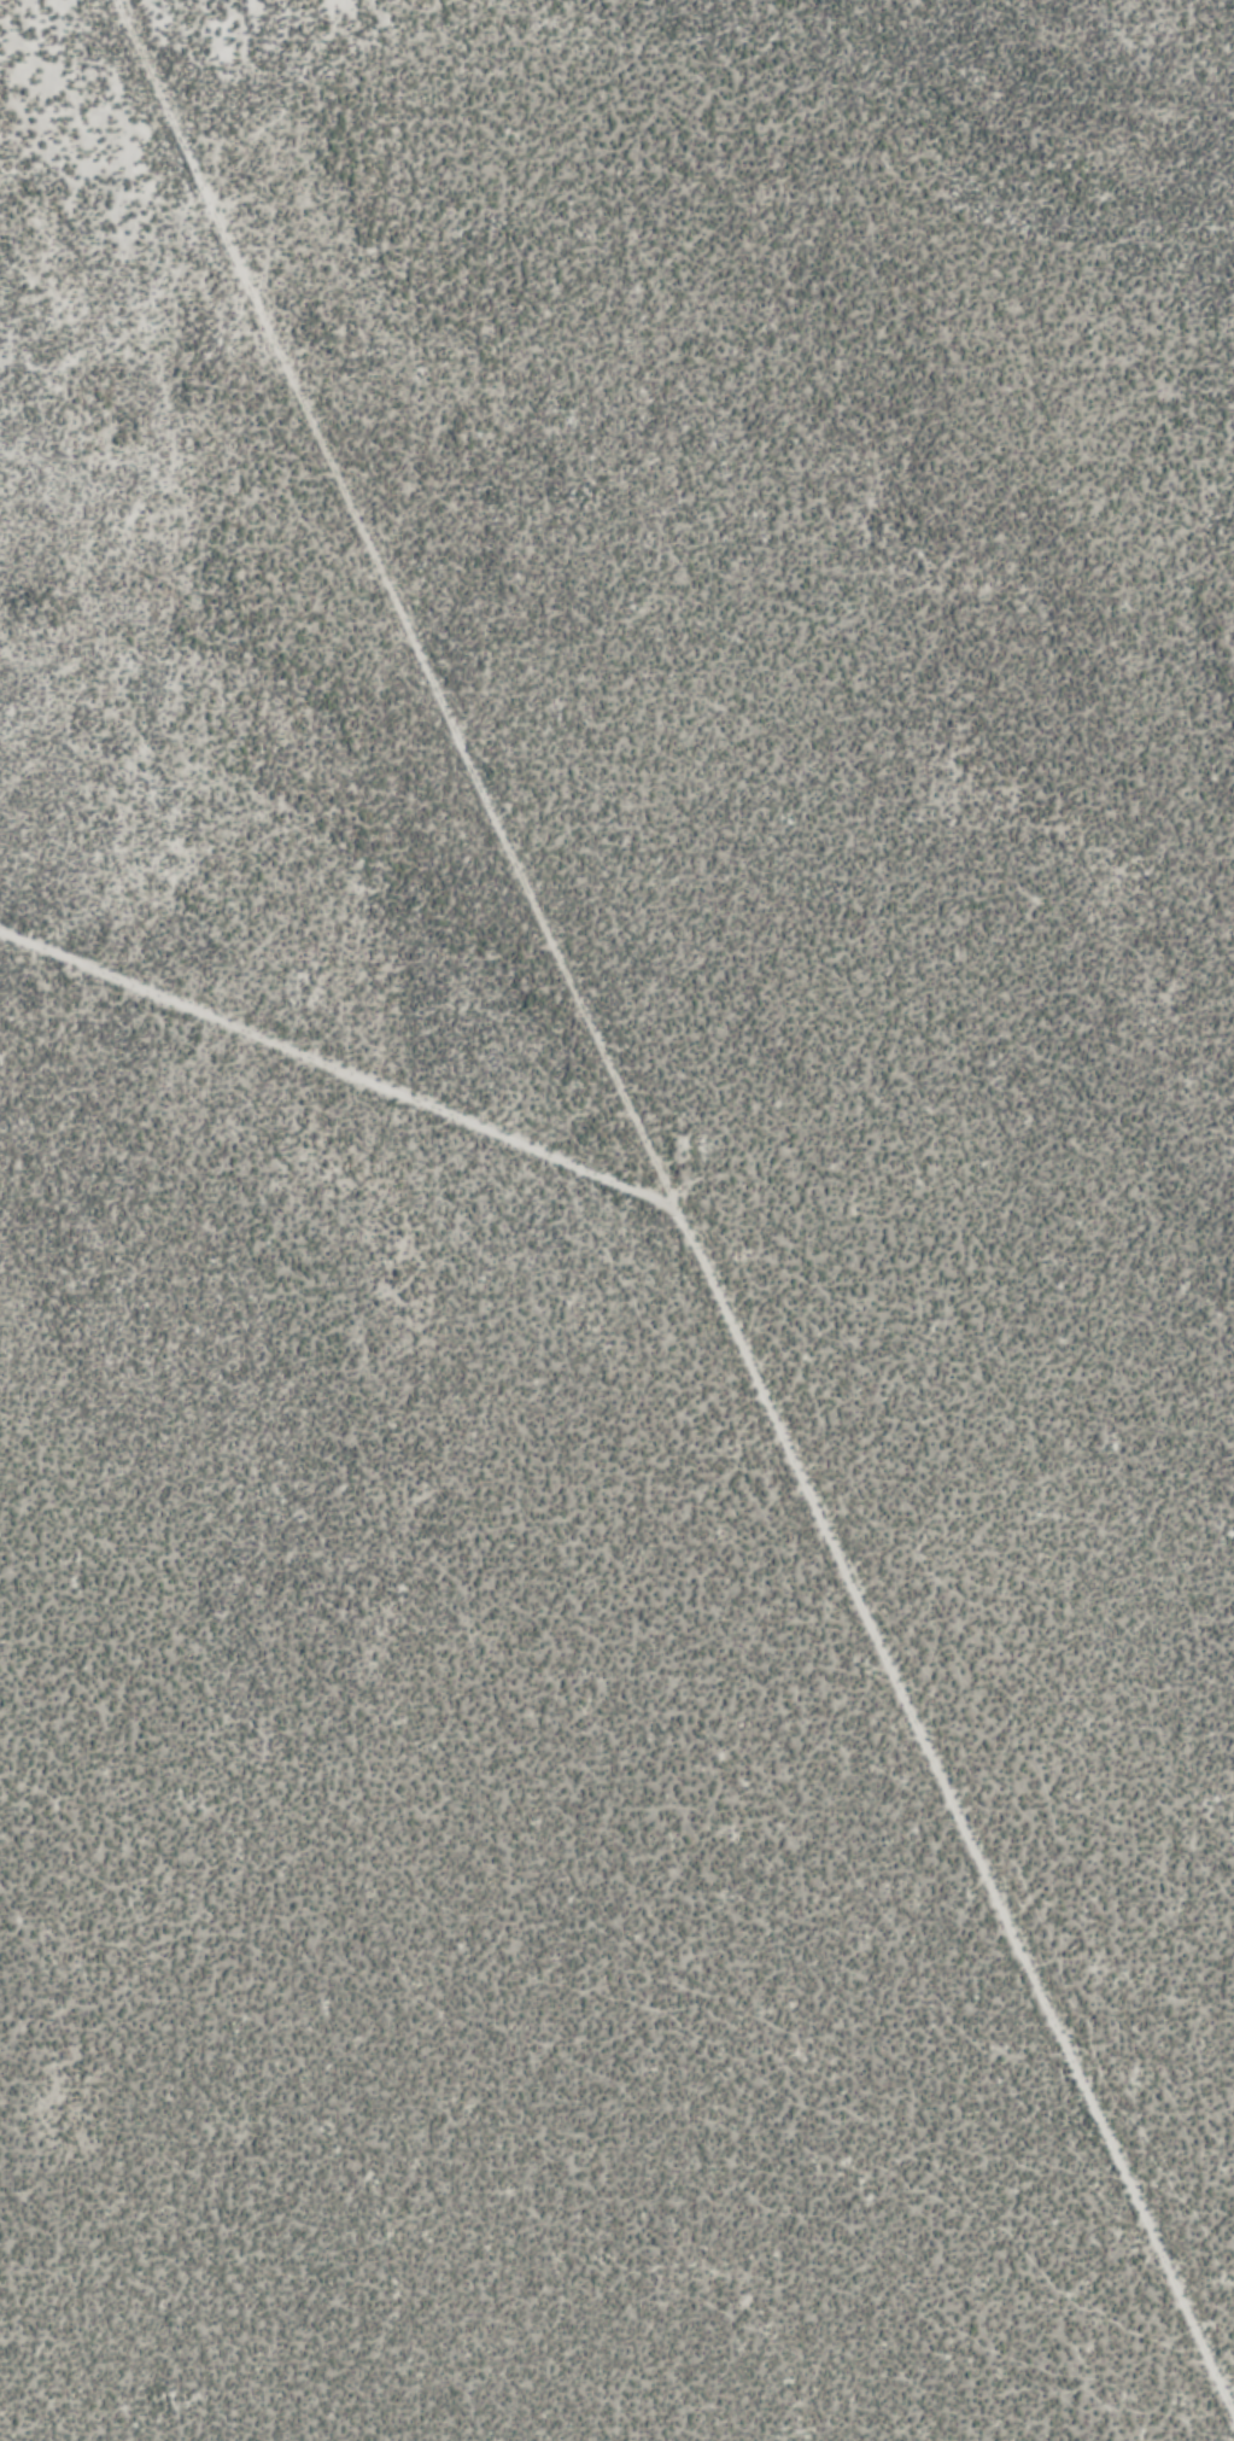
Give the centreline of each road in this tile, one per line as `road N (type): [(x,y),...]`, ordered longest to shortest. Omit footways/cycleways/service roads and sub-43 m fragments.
road 1 (track): [(1233,2408),(676,1204)]
road 2 (track): [(119,0),(676,1204)]
road 3 (track): [(676,1204),(0,929)]

